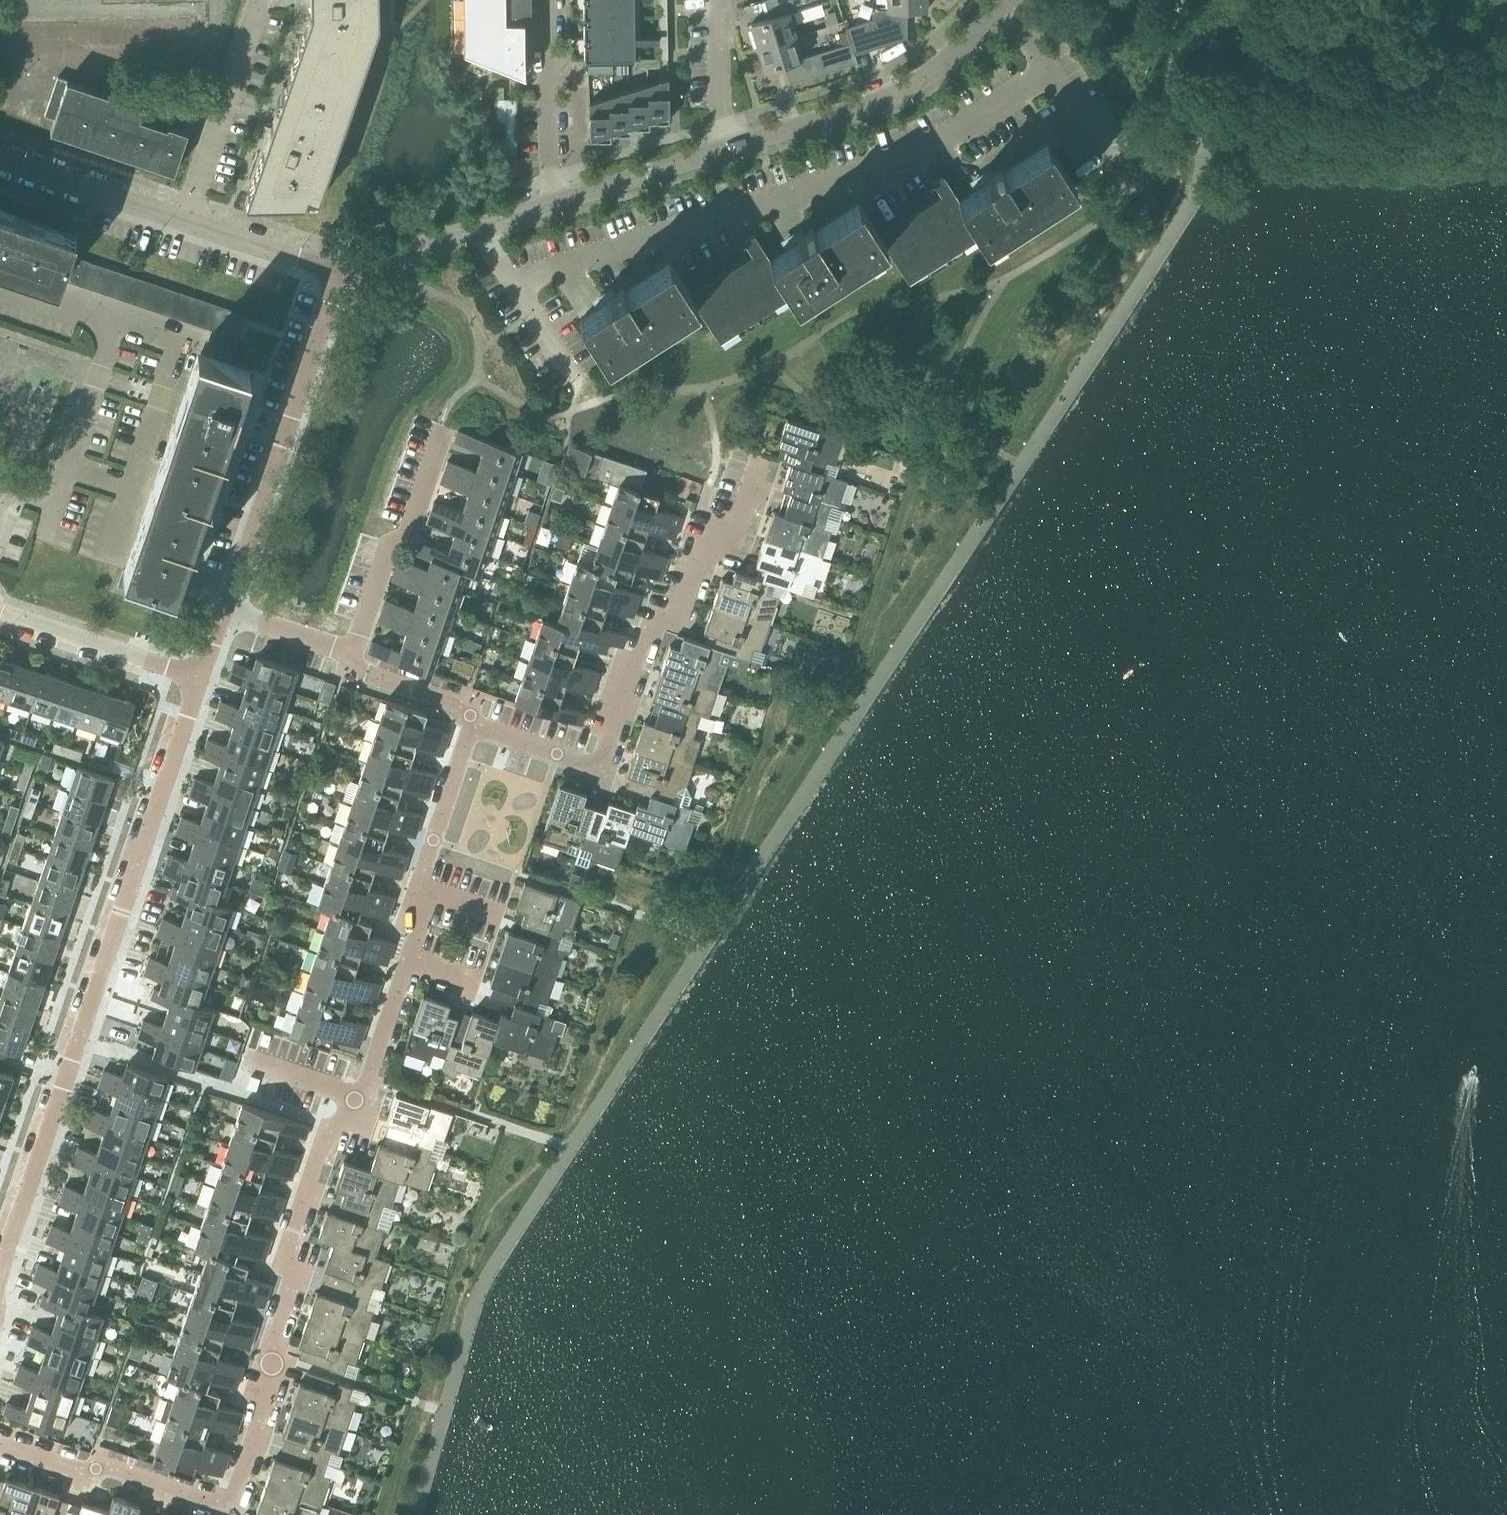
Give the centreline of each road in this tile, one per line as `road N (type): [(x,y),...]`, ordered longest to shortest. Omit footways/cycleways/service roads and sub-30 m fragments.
road 1 (residential): [(0,1446),(86,1475),(115,1469),(213,1501),(236,1490),(292,1278),(285,1254),(329,1123),(363,1098),(408,959),(419,889),(474,724)]
road 2 (unclassified): [(0,1275),(196,676)]
road 3 (residential): [(474,724),(580,760),(608,747),(643,642),(706,546),(737,519),(762,457)]
road 4 (unclassified): [(8,489),(57,505),(117,327),(0,288)]
road 5 (unclassified): [(218,607),(343,270)]
road 6 (unclassified): [(733,146),(920,80),(1006,0)]
road 7 (residential): [(352,651),(390,543),(411,527),(445,426)]
road 8 (unclassified): [(185,220),(257,0)]
road 9 (unclassified): [(343,270),(558,200)]
road 10 (unclassified): [(196,676),(0,612)]
road 11 (residential): [(558,200),(547,0)]
road 12 (unclassified): [(185,220),(0,158)]
road 13 (unclassified): [(558,200),(733,146)]
road 14 (unclassified): [(343,270),(185,220)]
road 15 (residential): [(733,146),(721,111),(720,0)]
road 16 (residential): [(474,724),(464,705),(380,675),(352,651)]
road 17 (residential): [(352,651),(218,607)]

